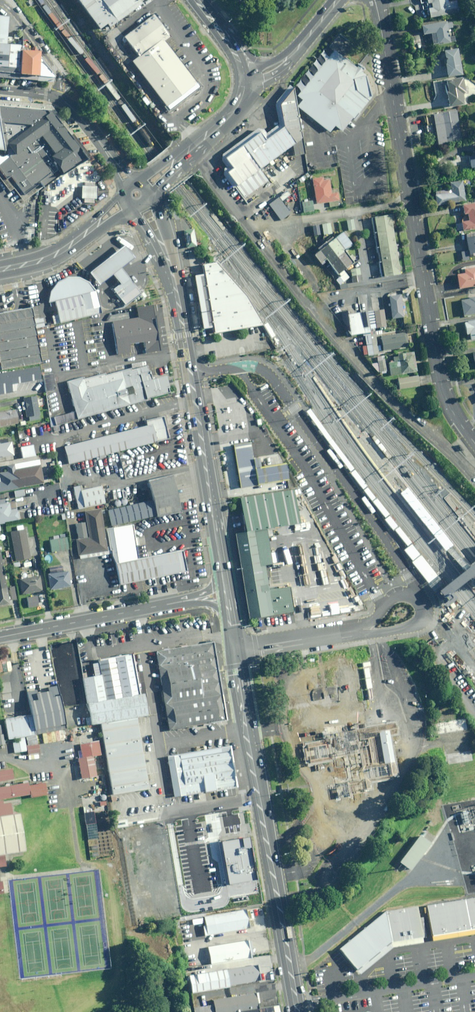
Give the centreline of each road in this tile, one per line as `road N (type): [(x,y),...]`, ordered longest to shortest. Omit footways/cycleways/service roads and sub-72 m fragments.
road 1 (residential): [(375,0),(439,375),(474,443)]
road 2 (secondary): [(134,195),(173,277),(223,583)]
road 3 (secondary): [(234,649),(297,1011)]
road 4 (tertiary): [(0,637),(188,600)]
road 5 (secondary): [(134,195),(258,87)]
road 6 (secondary): [(0,269),(55,254),(134,195)]
road 7 (tertiary): [(56,97),(78,114),(134,195)]
road 8 (residential): [(357,630),(234,649)]

